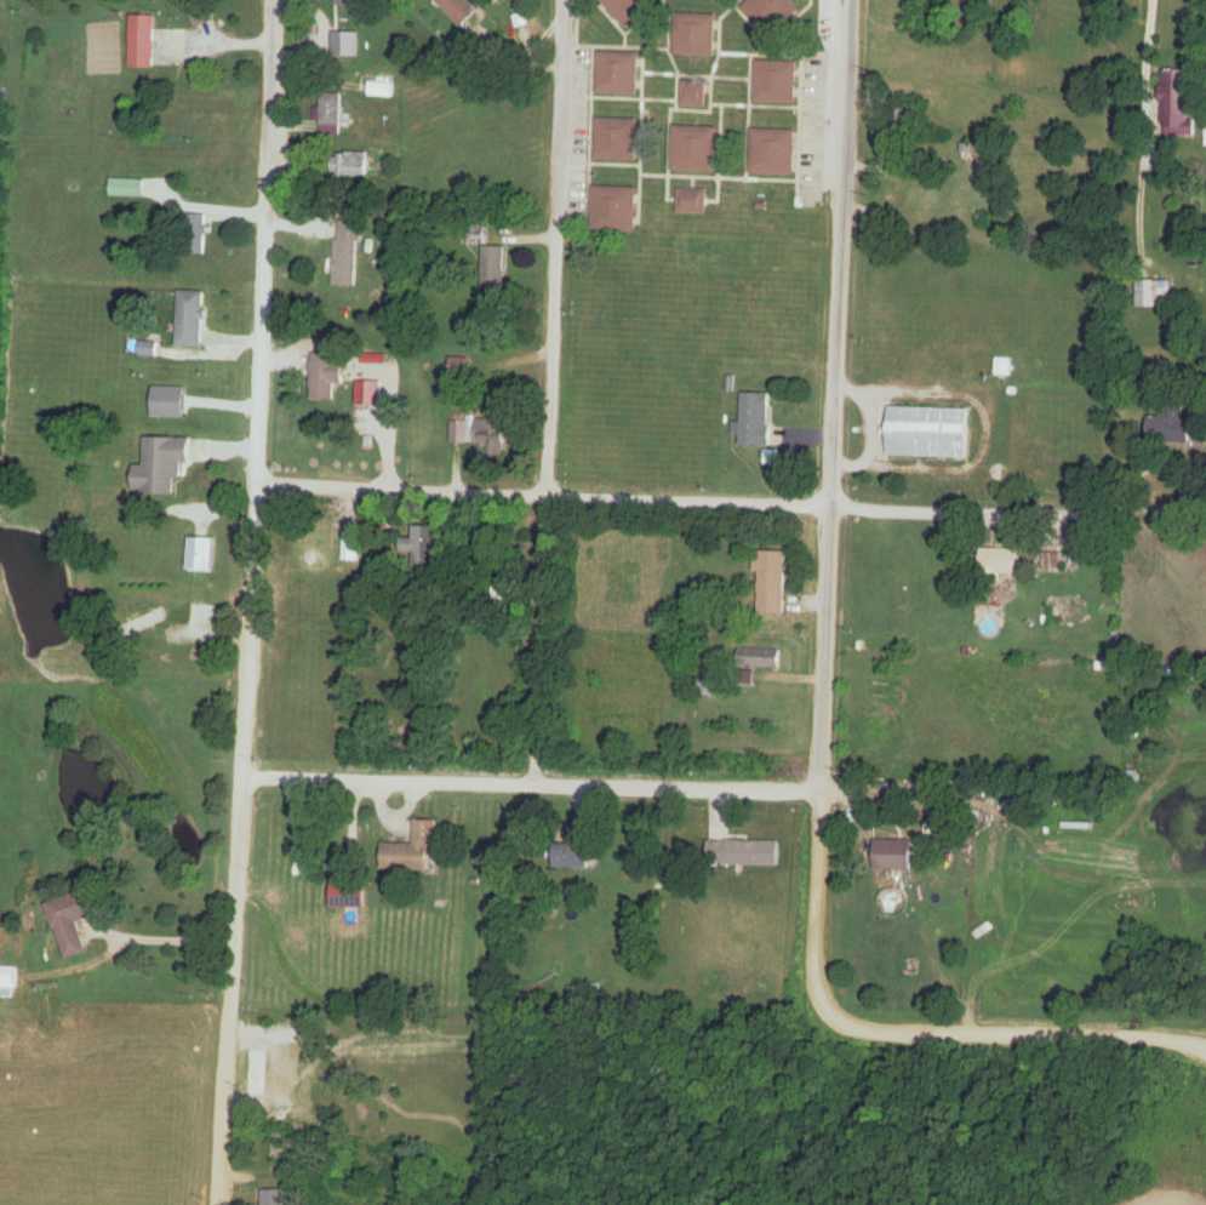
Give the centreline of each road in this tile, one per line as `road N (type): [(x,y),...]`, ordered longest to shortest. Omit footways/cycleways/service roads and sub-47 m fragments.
road 1 (residential): [(1205,1048),(1097,1033),(865,1030),(839,1022),(810,975),(846,0)]
road 2 (residential): [(219,1204),(223,1067),(234,1005),(274,0)]
road 3 (residential): [(548,786),(528,749),(551,412),(565,0)]
road 4 (residential): [(822,789),(242,776)]
road 5 (residential): [(543,496),(256,479)]
road 6 (residential): [(830,508),(543,496)]
road 7 (residential): [(1139,282),(1151,0)]

